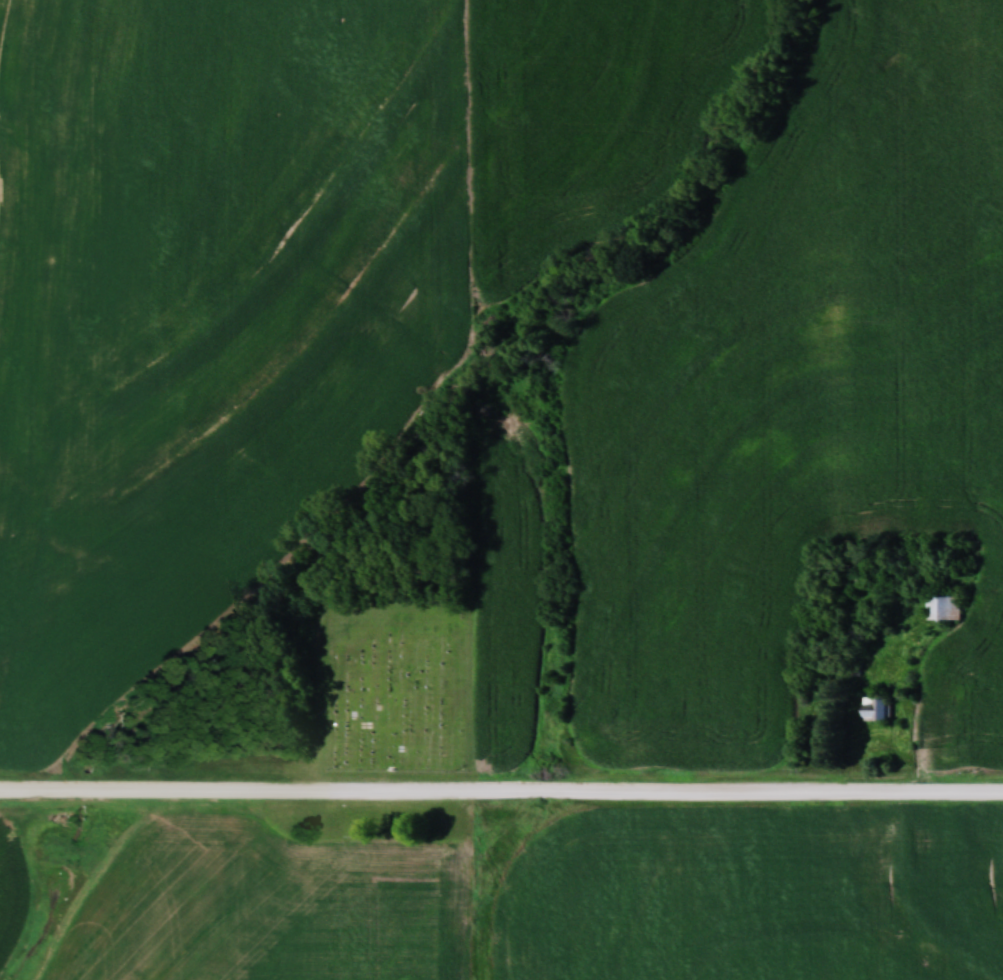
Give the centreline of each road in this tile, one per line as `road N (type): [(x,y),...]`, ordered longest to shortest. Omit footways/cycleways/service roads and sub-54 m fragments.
road 1 (residential): [(1002,790),(0,789)]

